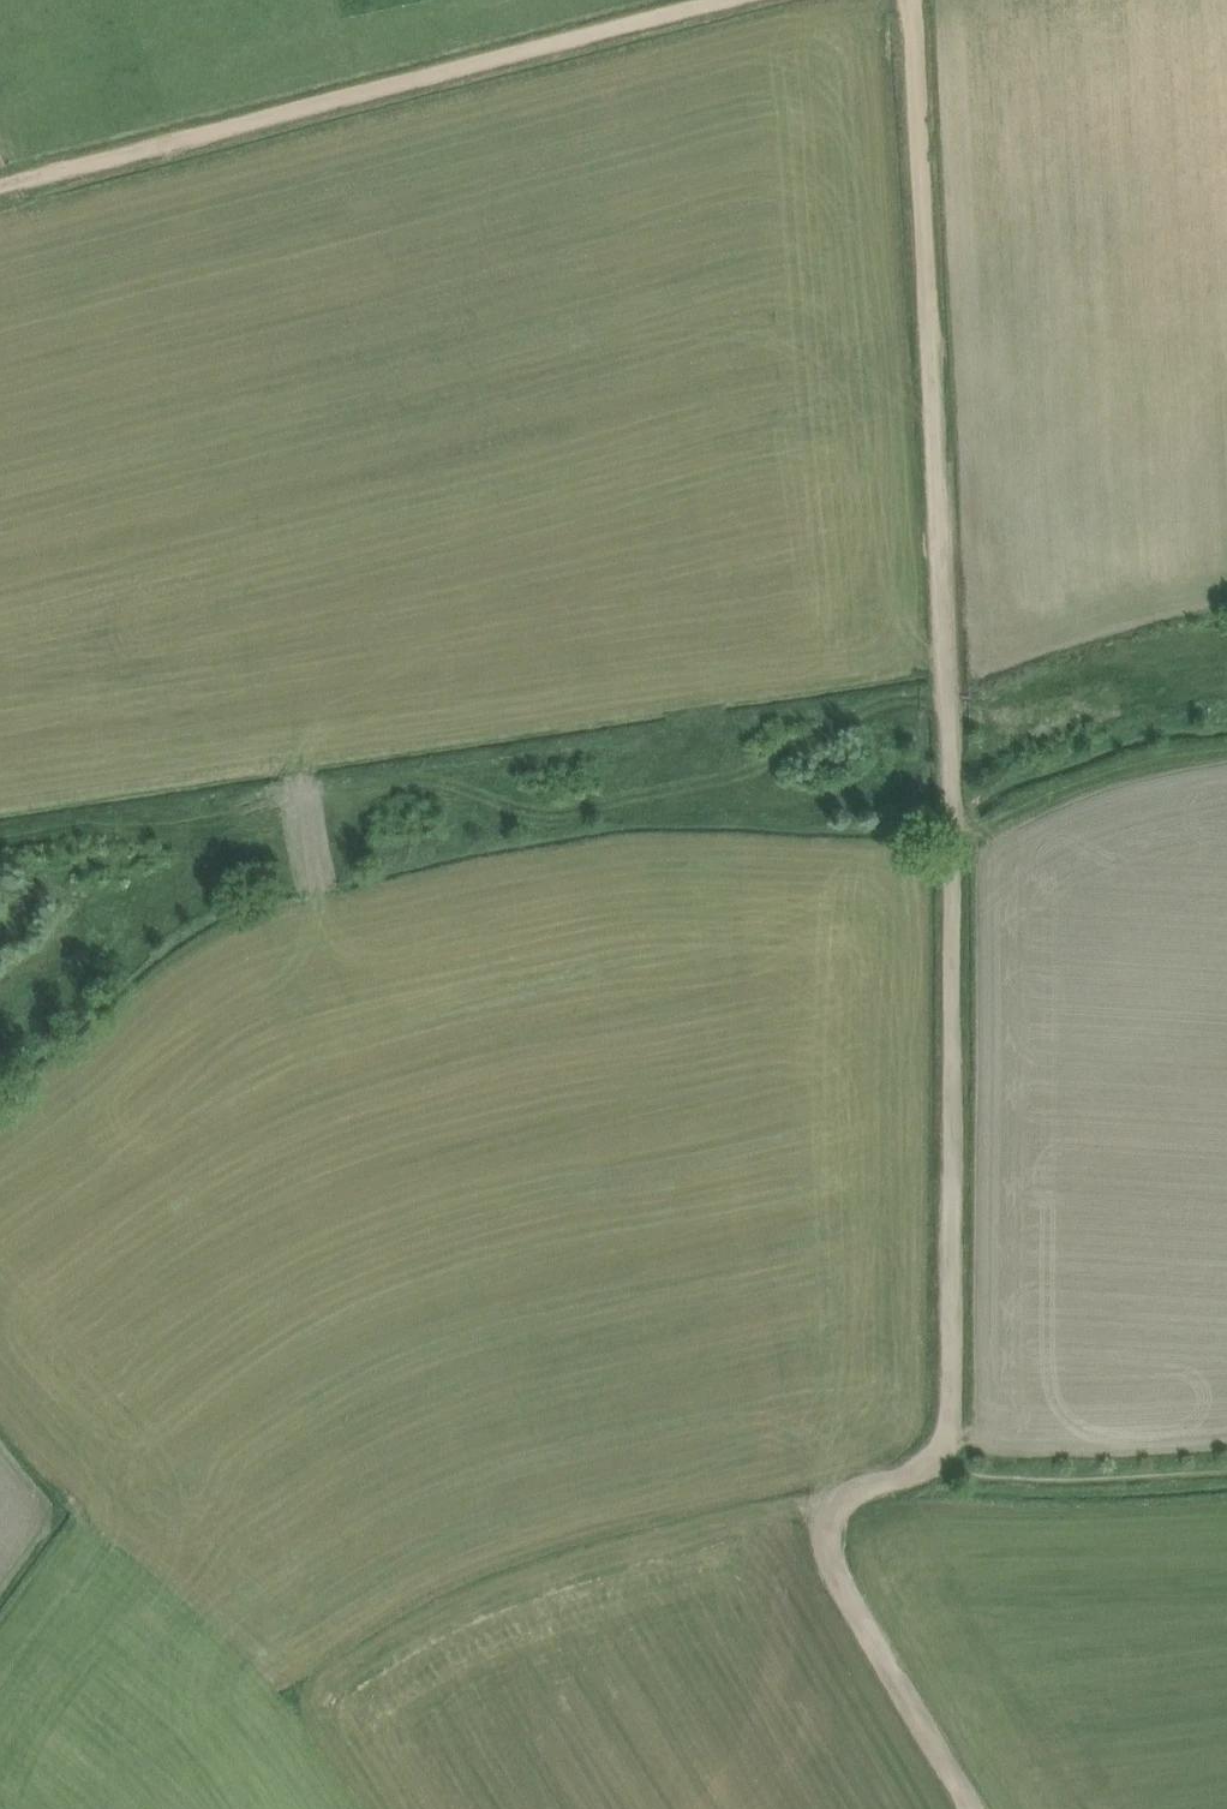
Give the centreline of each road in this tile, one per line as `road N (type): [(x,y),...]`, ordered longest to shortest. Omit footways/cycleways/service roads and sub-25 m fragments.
road 1 (track): [(931,1474),(949,1437),(959,856),(914,0)]
road 2 (track): [(745,0),(0,194)]
road 3 (track): [(966,1808),(833,1577),(824,1528),(851,1487),(931,1474)]
road 4 (track): [(1226,1471),(931,1474)]

